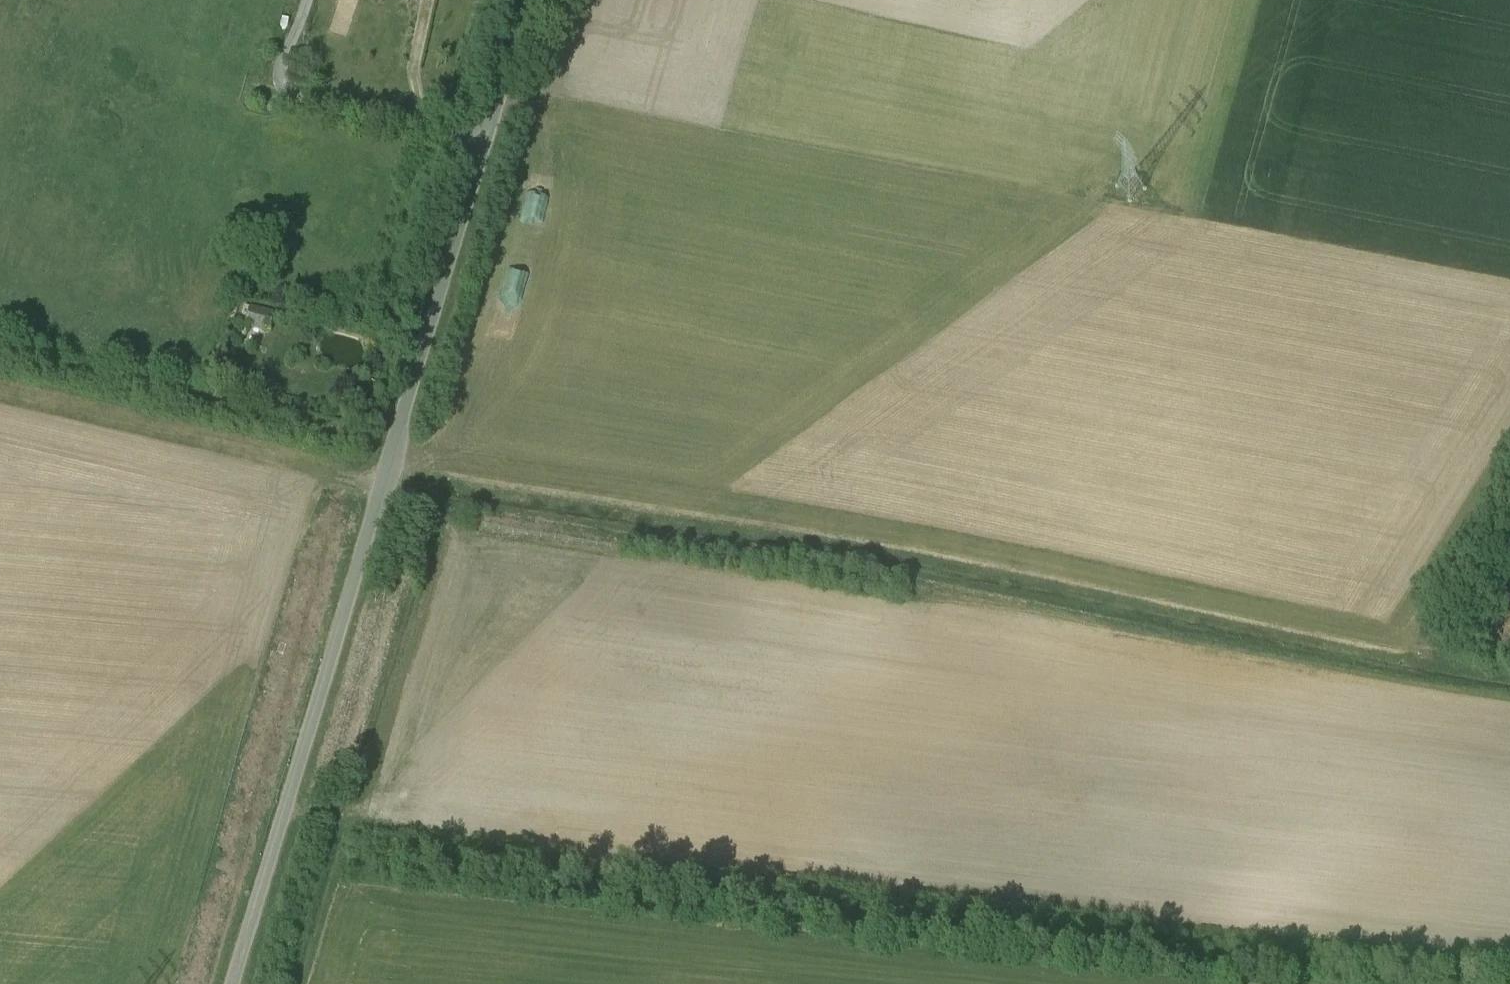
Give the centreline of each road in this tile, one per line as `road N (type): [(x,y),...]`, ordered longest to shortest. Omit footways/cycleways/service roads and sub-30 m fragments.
road 1 (unclassified): [(531,0),(234,983)]

